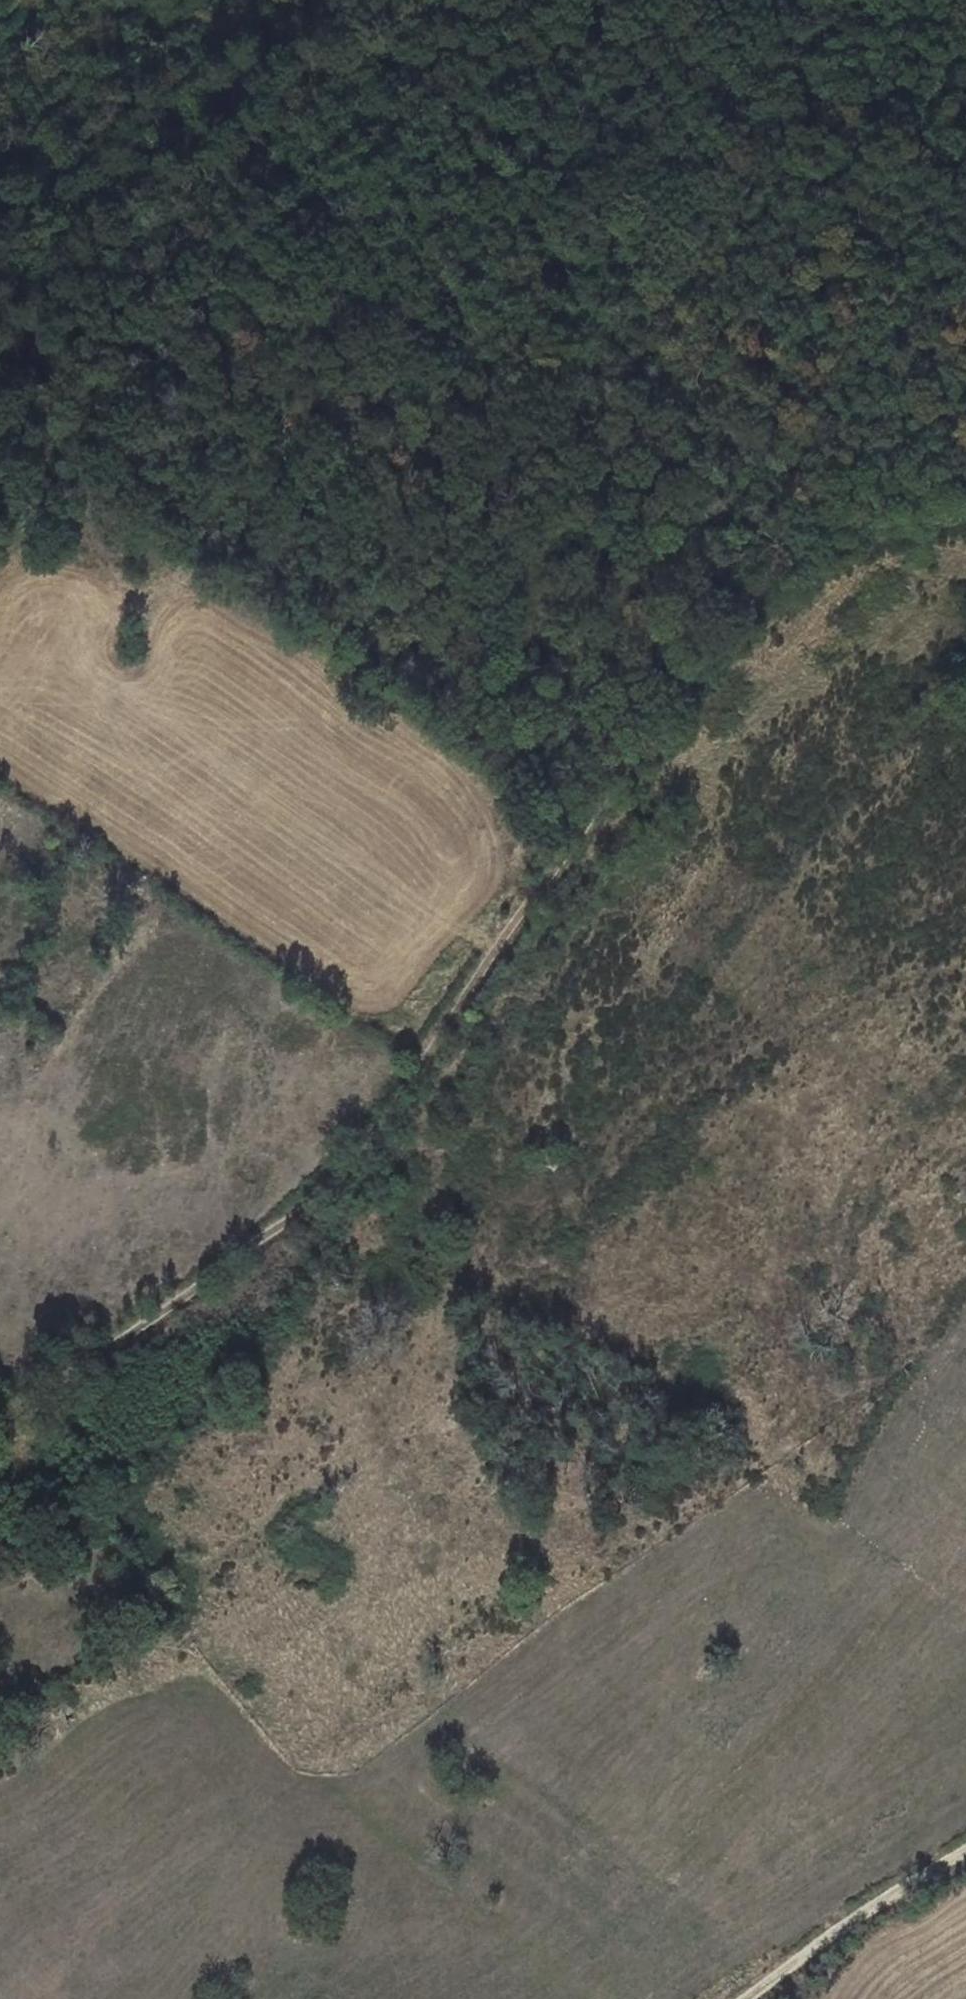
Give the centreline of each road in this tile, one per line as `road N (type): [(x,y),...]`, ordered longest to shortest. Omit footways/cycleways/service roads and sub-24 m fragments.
road 1 (track): [(0,1423),(319,1202),(361,1161),(500,943),(600,806)]
road 2 (track): [(965,1851),(751,1998)]

